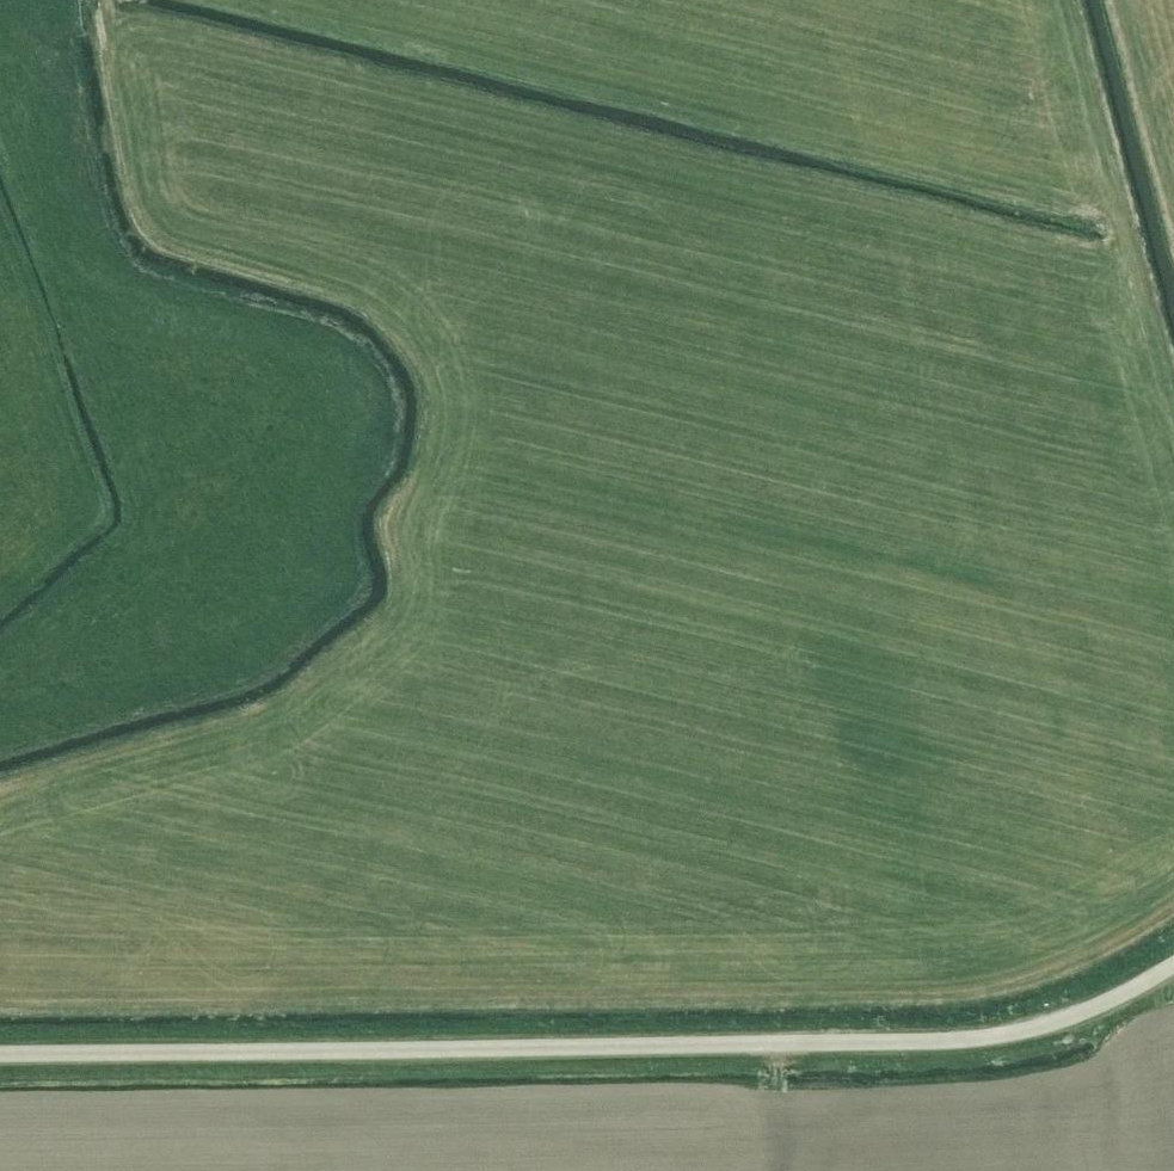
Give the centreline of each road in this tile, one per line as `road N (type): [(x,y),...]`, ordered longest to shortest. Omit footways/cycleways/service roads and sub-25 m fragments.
road 1 (tertiary): [(0,1053),(969,1039),(1076,1016),(1173,966)]
road 2 (track): [(1173,411),(1064,0)]

